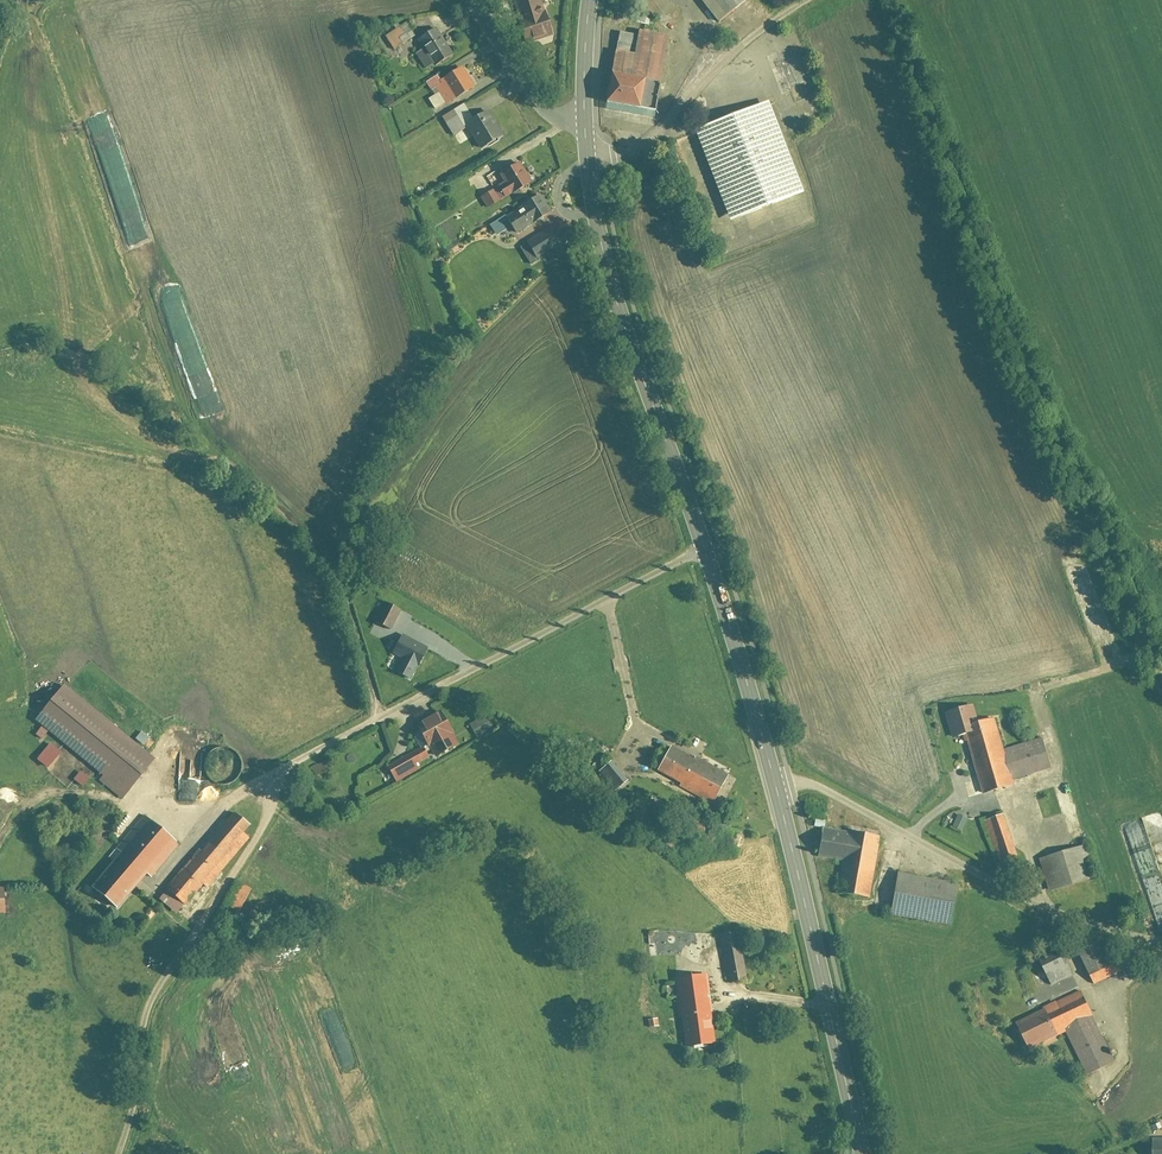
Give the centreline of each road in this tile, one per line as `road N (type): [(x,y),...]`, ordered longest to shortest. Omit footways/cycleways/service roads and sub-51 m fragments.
road 1 (residential): [(122,1153),(150,1032),(292,762),(552,619),(704,549)]
road 2 (residential): [(776,789),(812,782),(1043,903),(1161,941)]
road 3 (primary): [(704,549),(627,336),(597,232),(587,161)]
road 4 (primary): [(860,1153),(776,789)]
road 5 (residential): [(587,161),(640,150),(726,47),(818,0)]
road 6 (primary): [(776,789),(704,549)]
road 7 (unclassified): [(468,0),(542,109),(583,116)]

